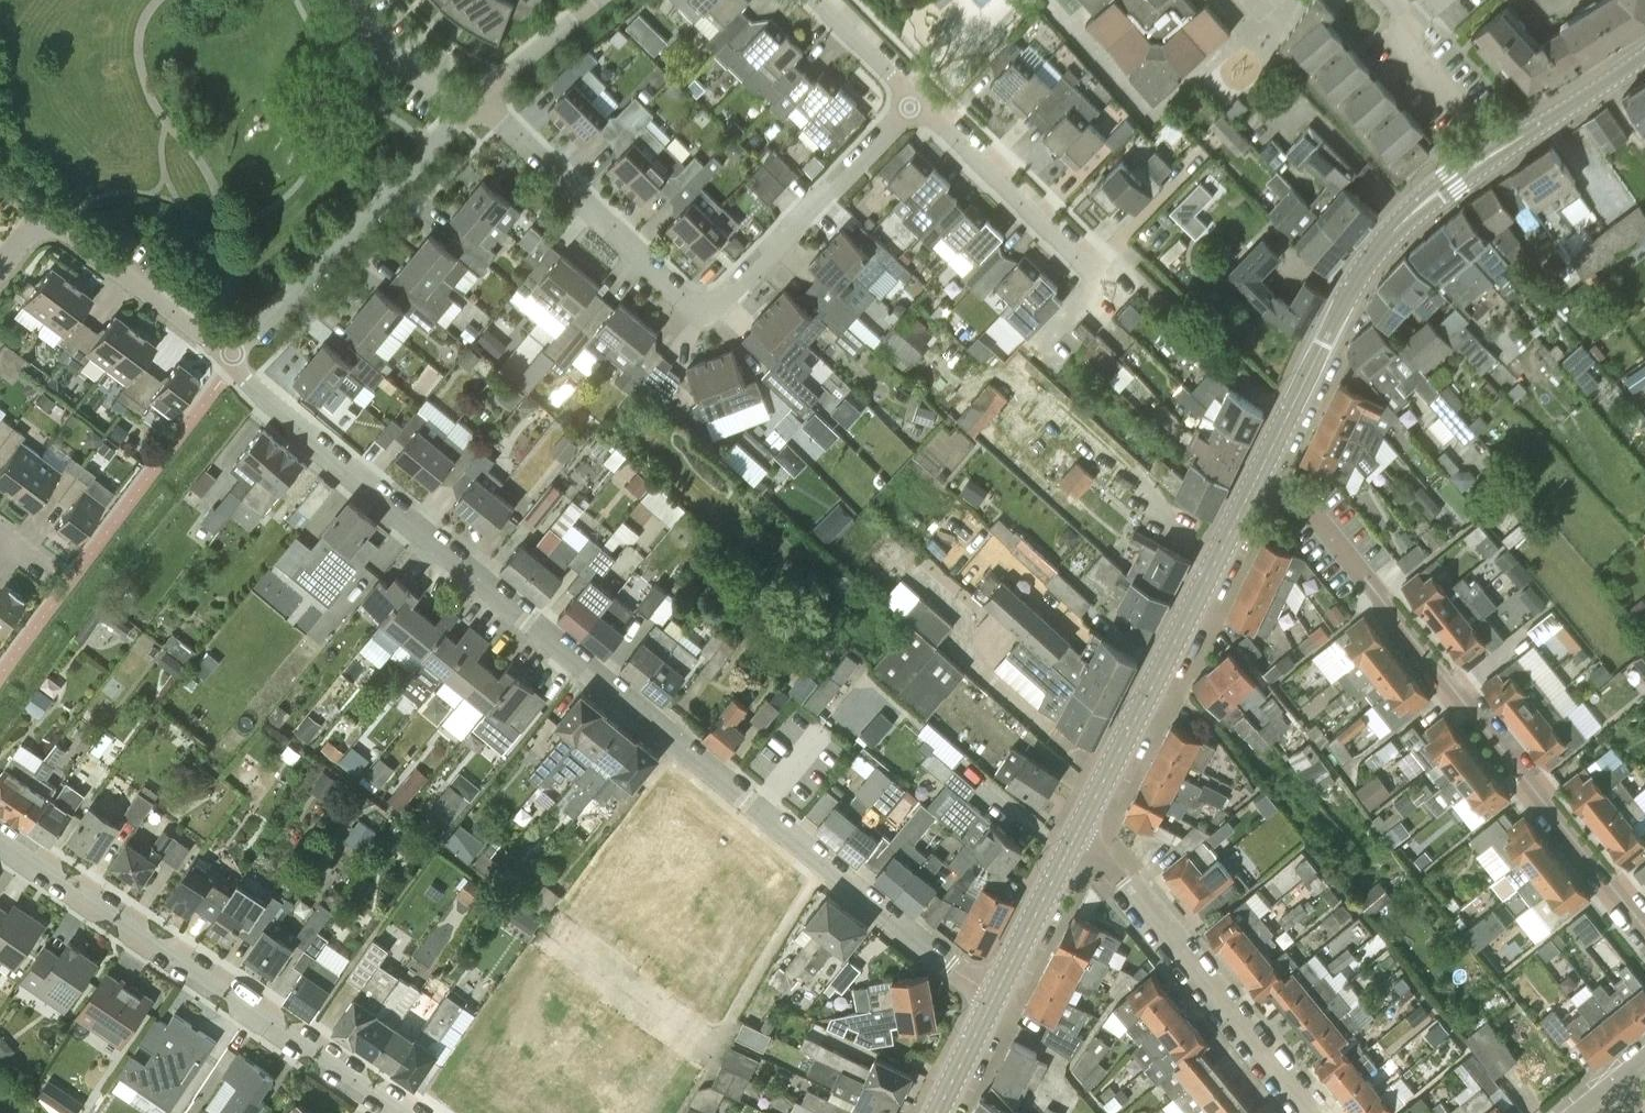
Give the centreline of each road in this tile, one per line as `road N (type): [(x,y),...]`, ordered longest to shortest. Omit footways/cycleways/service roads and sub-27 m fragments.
road 1 (residential): [(994,995),(528,620),(248,381),(231,353)]
road 2 (residential): [(482,99),(676,290),(714,303),(916,101)]
road 3 (secondary): [(1255,482),(1382,243),(1452,179),(1644,54)]
road 4 (residential): [(407,1112),(0,833)]
road 5 (secondary): [(1079,829),(1255,482)]
road 6 (residential): [(1374,588),(1608,881)]
road 7 (residential): [(1079,829),(1316,1112)]
road 8 (residential): [(1038,346),(1099,281),(916,101)]
road 9 (residential): [(231,353),(465,112)]
road 10 (residential): [(0,271),(34,228),(49,224),(231,353)]
road 11 (track): [(681,1112),(798,911),(832,868)]
road 12 (track): [(719,1051),(555,928)]
road 13 (secondary): [(994,995),(1079,829)]
road 14 (residential): [(1481,131),(1416,59),(1410,22),(1390,0)]
road 15 (residential): [(1374,588),(1315,512),(1255,482)]
road 16 (residential): [(465,112),(397,55),(352,0)]
road 17 (residential): [(598,0),(482,99)]
road 18 (residential): [(916,101),(817,0)]
road 19 (secondary): [(938,1112),(994,995)]

